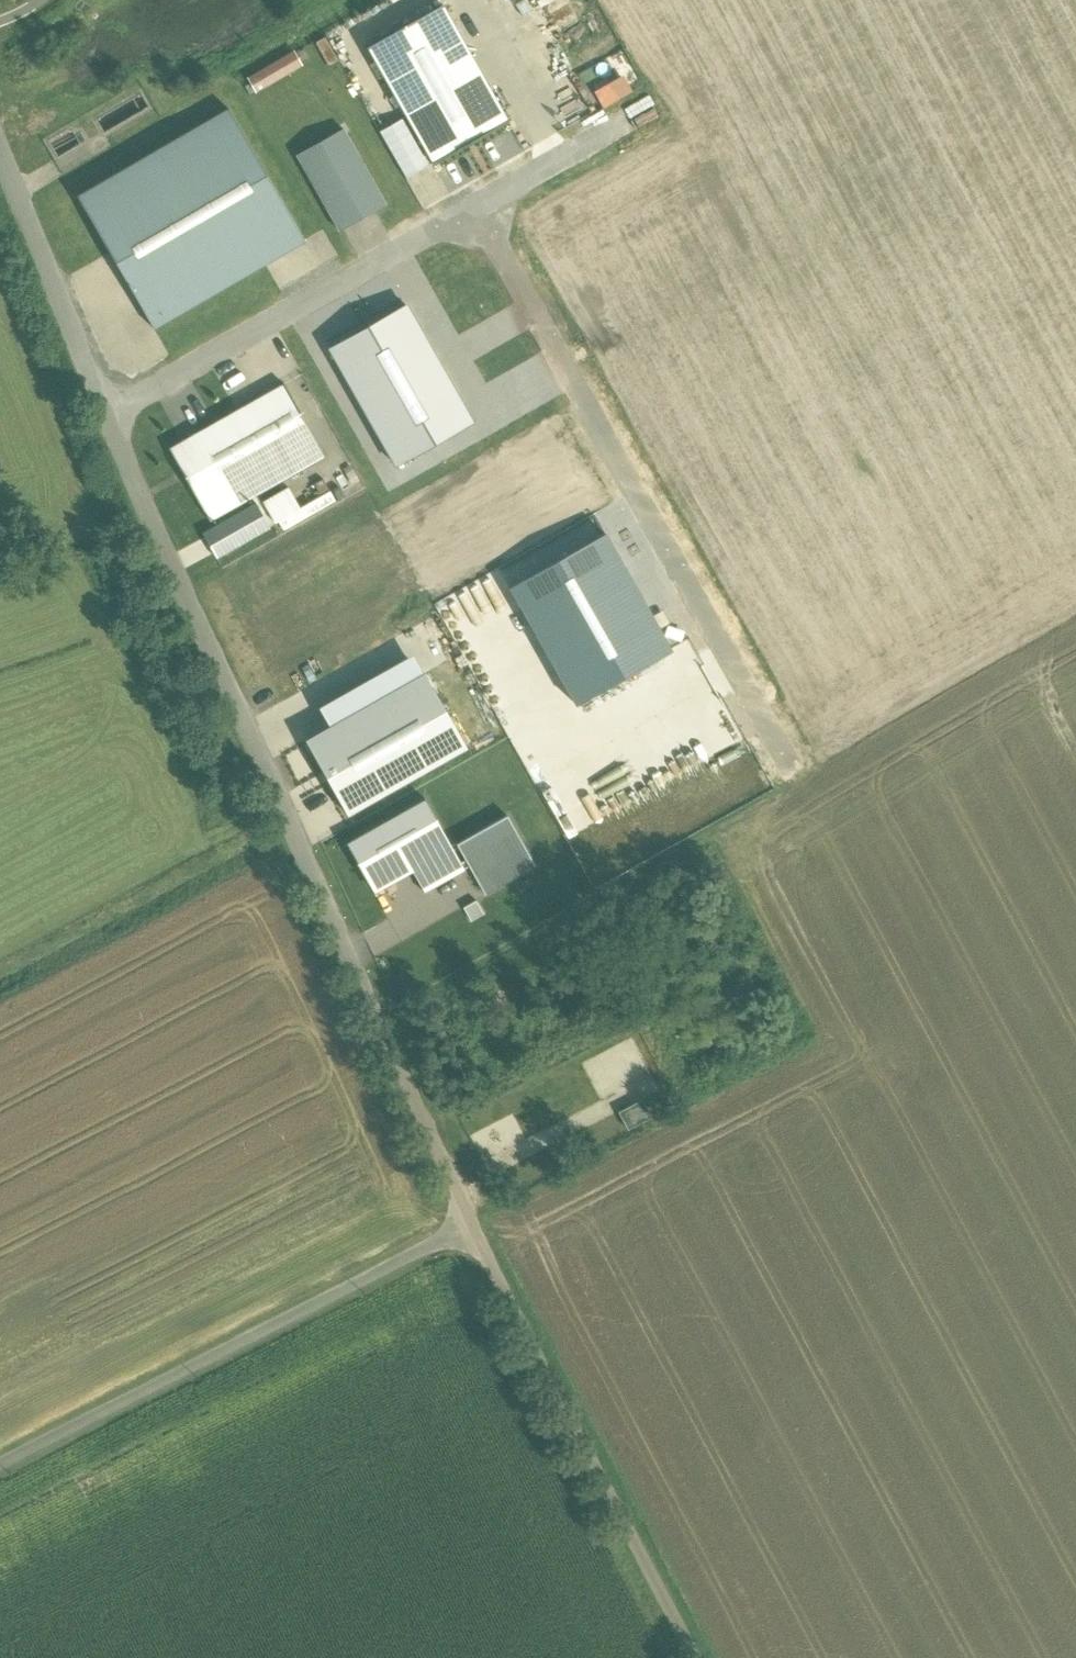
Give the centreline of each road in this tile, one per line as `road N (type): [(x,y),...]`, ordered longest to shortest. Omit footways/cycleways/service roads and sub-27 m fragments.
road 1 (unclassified): [(0,152),(107,414),(470,1221),(689,1657)]

